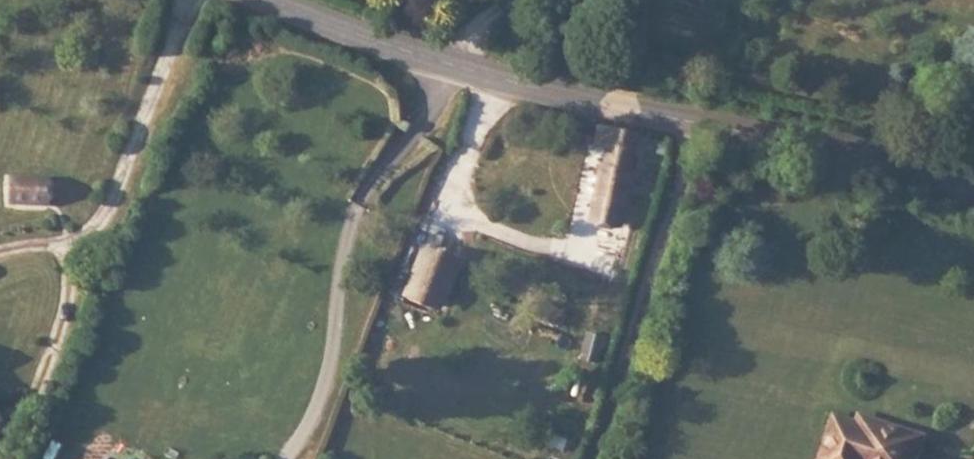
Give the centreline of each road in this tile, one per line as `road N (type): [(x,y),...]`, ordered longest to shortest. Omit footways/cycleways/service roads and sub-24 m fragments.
road 1 (secondary): [(268,0),(446,62),(616,107),(754,131),(973,187)]

